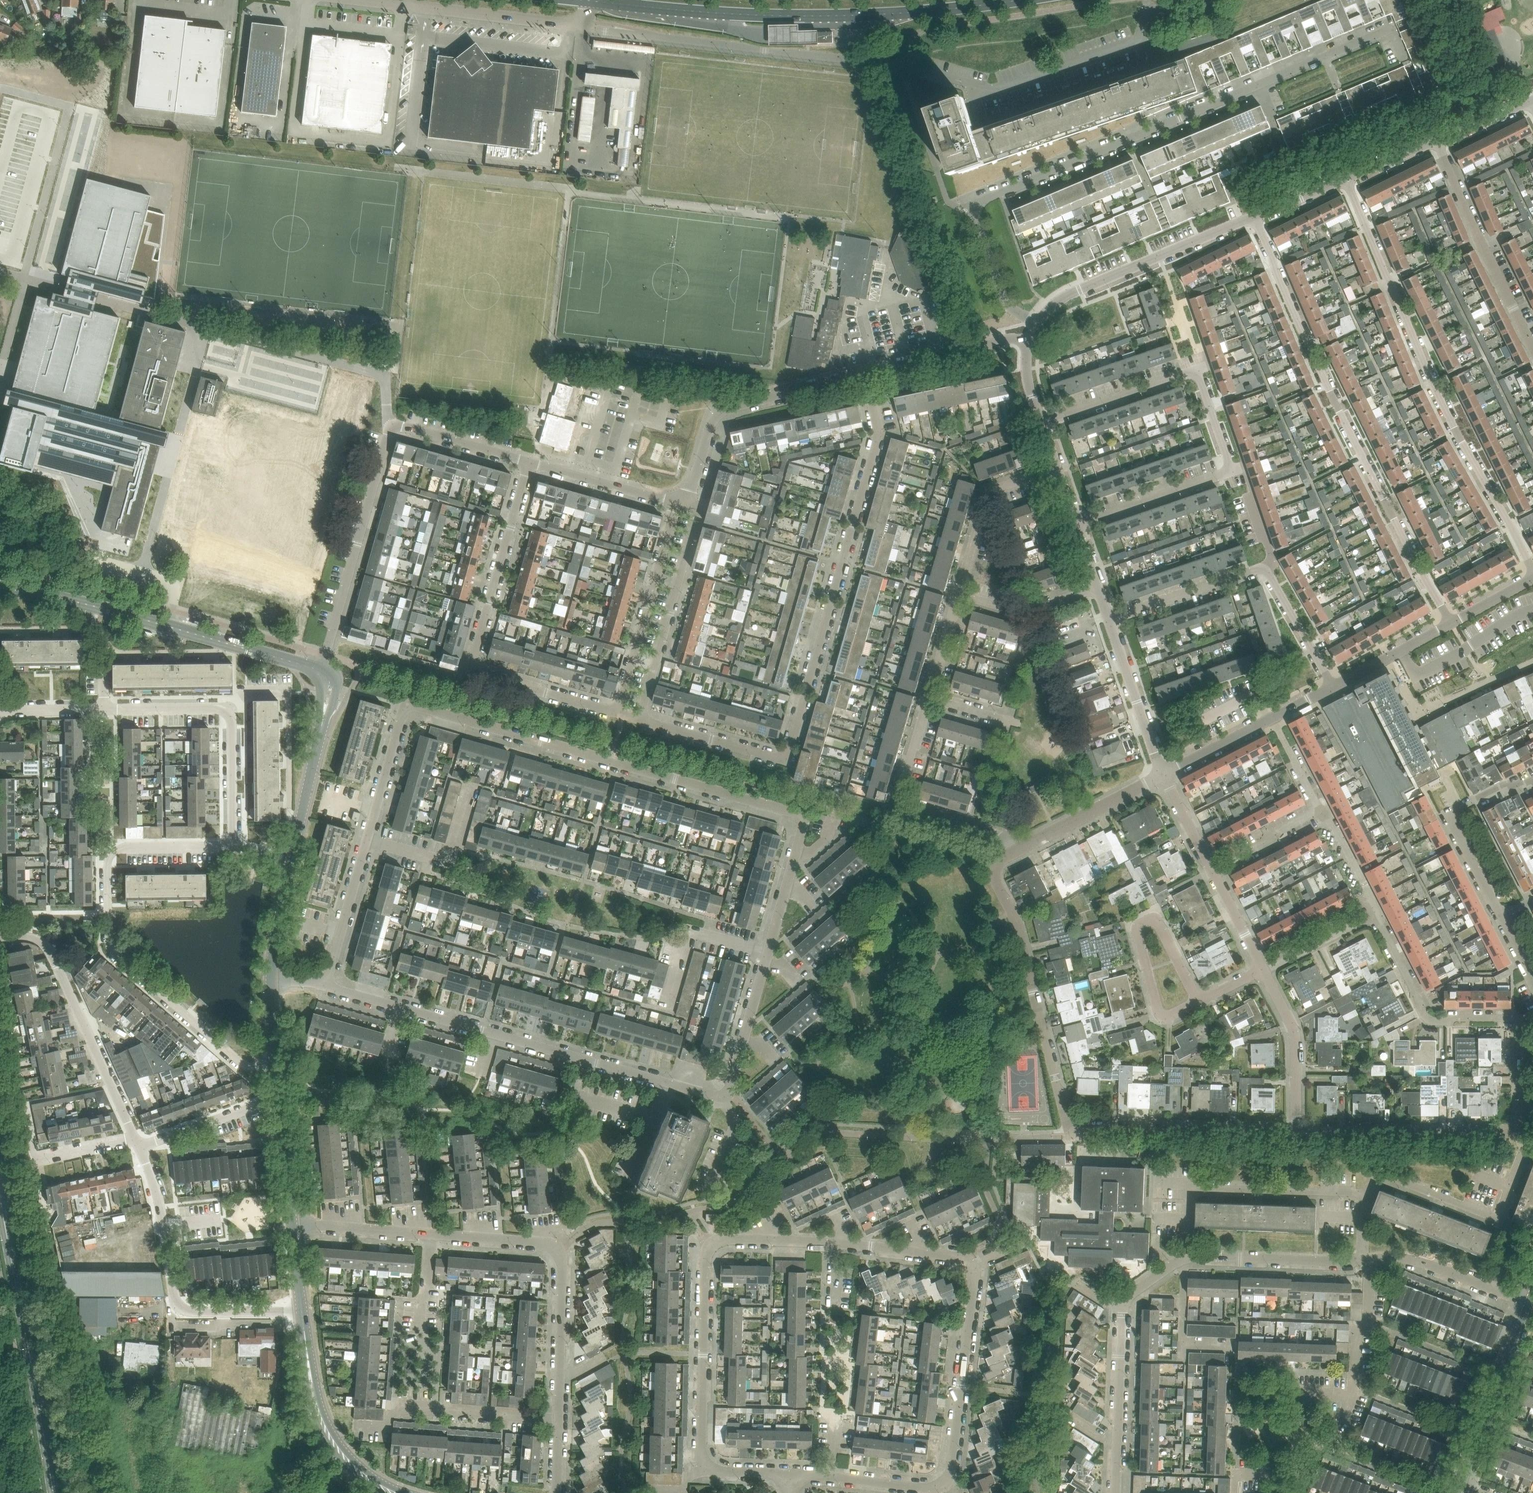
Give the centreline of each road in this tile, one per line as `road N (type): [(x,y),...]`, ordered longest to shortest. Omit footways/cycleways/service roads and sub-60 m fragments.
road 1 (unclassified): [(1038,323),(1006,306),(975,203),(1395,32),(1406,58)]
road 2 (unclassified): [(570,27),(905,68),(991,89),(1136,41),(1148,0)]
road 3 (unclassified): [(640,721),(785,762),(879,435),(867,374)]
road 4 (residential): [(367,840),(410,704),(793,810)]
road 5 (residential): [(1452,623),(1339,411),(1254,217)]
road 6 (secondary): [(590,3),(873,17),(1029,0)]
road 7 (residential): [(1532,571),(1430,376),(1347,180)]
road 8 (unclassified): [(233,847),(126,849),(116,857),(115,952),(246,1066),(277,1065)]
road 9 (unclassified): [(321,669),(391,430),(403,426),(529,462)]
road 10 (residential): [(789,1474),(941,1486),(952,1469),(972,1267)]
road 11 (residential): [(766,1240),(718,1240),(707,1253),(702,1454),(720,1472),(789,1474)]
road 12 (residential): [(668,1082),(327,986)]
road 13 (unclassified): [(297,662),(0,588)]
road 14 (tertiary): [(53,1492),(0,1194)]
road 15 (residential): [(558,1418),(563,1258),(556,1248),(431,1235)]
road 16 (residential): [(302,1310),(176,1307),(138,1142)]
road 17 (unclassified): [(138,1142),(47,937),(0,939)]
road 18 (residential): [(1069,1134),(1013,912),(996,875)]
road 19 (residential): [(1118,1492),(1122,1310),(1189,1254)]
road 20 (unclassified): [(687,499),(708,429),(726,408),(867,374)]
road 21 (unclassified): [(1038,323),(1079,290),(1254,217)]
road 22 (residential): [(1189,1254),(1186,1198),(1193,1188),(1365,1194)]
road 23 (residential): [(1521,1112),(1515,1128),(1489,1137),(1295,1133)]
road 24 (unclassified): [(640,721),(697,516),(687,499)]
road 25 (residential): [(1532,349),(1437,141)]
road 26 (unclassified): [(1018,848),(902,805),(929,704)]
road 27 (residential): [(1295,1133),(1069,1134)]
road 28 (unclassified): [(348,0),(570,27)]
road 29 (unclassified): [(674,499),(615,713)]
road 30 (unclassified): [(477,673),(472,665),(529,462)]
road 31 (residential): [(394,1492),(357,1470),(326,1431),(309,1378),(302,1310)]
road 32 (residential): [(1521,1022),(1430,1021),(1376,913)]
road 33 (unclassified): [(1201,1000),(1160,925),(1145,922),(1138,931),(1158,1013),(1172,1016)]
road 34 (residential): [(359,1425),(381,1426),(402,1407),(558,1418)]
road 35 (residential): [(293,861),(329,690),(321,669)]
road 36 (residential): [(1460,1485),(1529,1302)]
road 37 (unclassified): [(289,816),(288,692),(243,692),(229,713)]
road 38 (residential): [(1329,1445),(1354,1390),(1372,1260)]
road 39 (unclassified): [(960,595),(990,491),(1057,473)]
road 40 (residential): [(1189,1254),(1361,1260)]
road 41 (unclassified): [(1295,1133),(1296,1037),(1263,971)]
road 42 (unclassified): [(867,374),(1012,338),(1030,340)]
road 43 (residential): [(1038,423),(1196,369)]
road 44 (residential): [(1073,522),(1231,469)]
road 45 (unclassified): [(1018,848),(1164,773)]
road 46 (unclassified): [(367,840),(450,863),(471,788)]
road 47 (unclassified): [(1164,773),(1109,619)]
road 48 (residential): [(1109,619),(1262,568)]
road 49 (residential): [(294,1222),(277,1065)]
road 50 (unclassified): [(768,952),(692,931),(671,1001)]
road 51 (residential): [(327,986),(367,840)]
road 52 (unclassified): [(529,462),(674,499)]
road 53 (residential): [(1496,1218),(1387,1175),(1365,1194)]
road 54 (unclassified): [(477,673),(615,713)]
road 55 (unclassified): [(960,595),(1012,611),(1095,586)]
road 56 (residential): [(1333,688),(1262,568)]
road 57 (residential): [(431,1235),(294,1222)]
road 58 (residential): [(1333,688),(1452,623)]
road 59 (unclassified): [(233,847),(229,713)]
road 60 (residential): [(1372,1260),(1409,1258),(1495,1289)]
road 61 (unclassified): [(229,713),(101,709)]
road 62 (residential): [(1263,971),(1376,913)]
road 63 (unclassified): [(138,1142),(258,1107)]
road 64 (residential): [(271,982),(293,861)]
road 65 (unclassified): [(0,630),(98,630),(105,653)]
road 66 (unclassified): [(1164,773),(1273,720)]
road 67 (residential): [(1213,871),(1318,811)]

